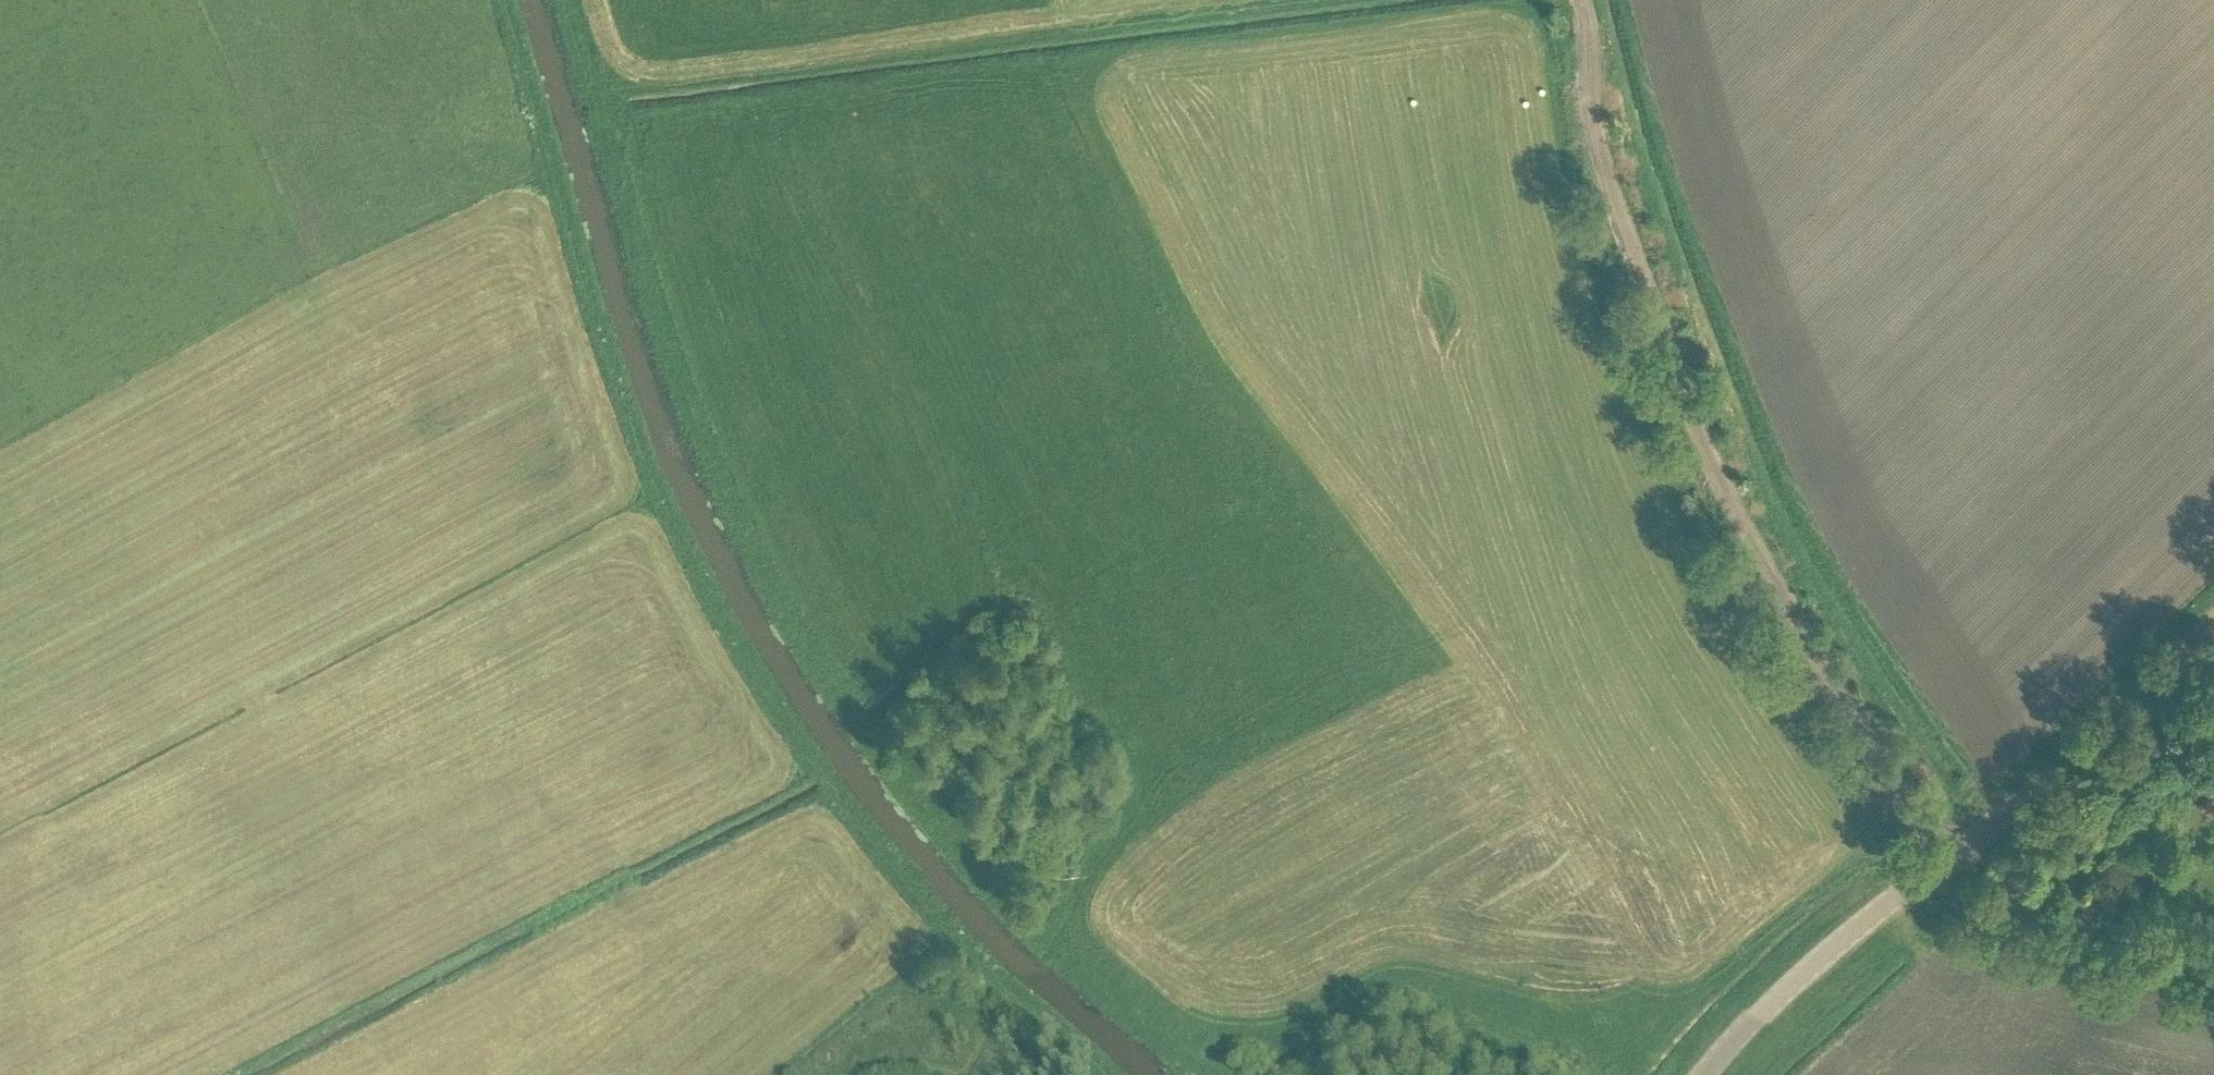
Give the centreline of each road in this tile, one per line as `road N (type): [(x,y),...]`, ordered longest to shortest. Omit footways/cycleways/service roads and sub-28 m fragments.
road 1 (track): [(561,0),(662,348),(720,516),(901,804),(1036,946),(1190,1074)]
road 2 (track): [(1096,1074),(969,952),(844,811),(683,551),(603,346),(502,0)]
road 3 (track): [(1957,848),(1853,714),(1697,430),(1602,164),(1582,0)]
road 4 (tertiary): [(1707,1074),(1795,979),(2104,730),(2213,620)]

